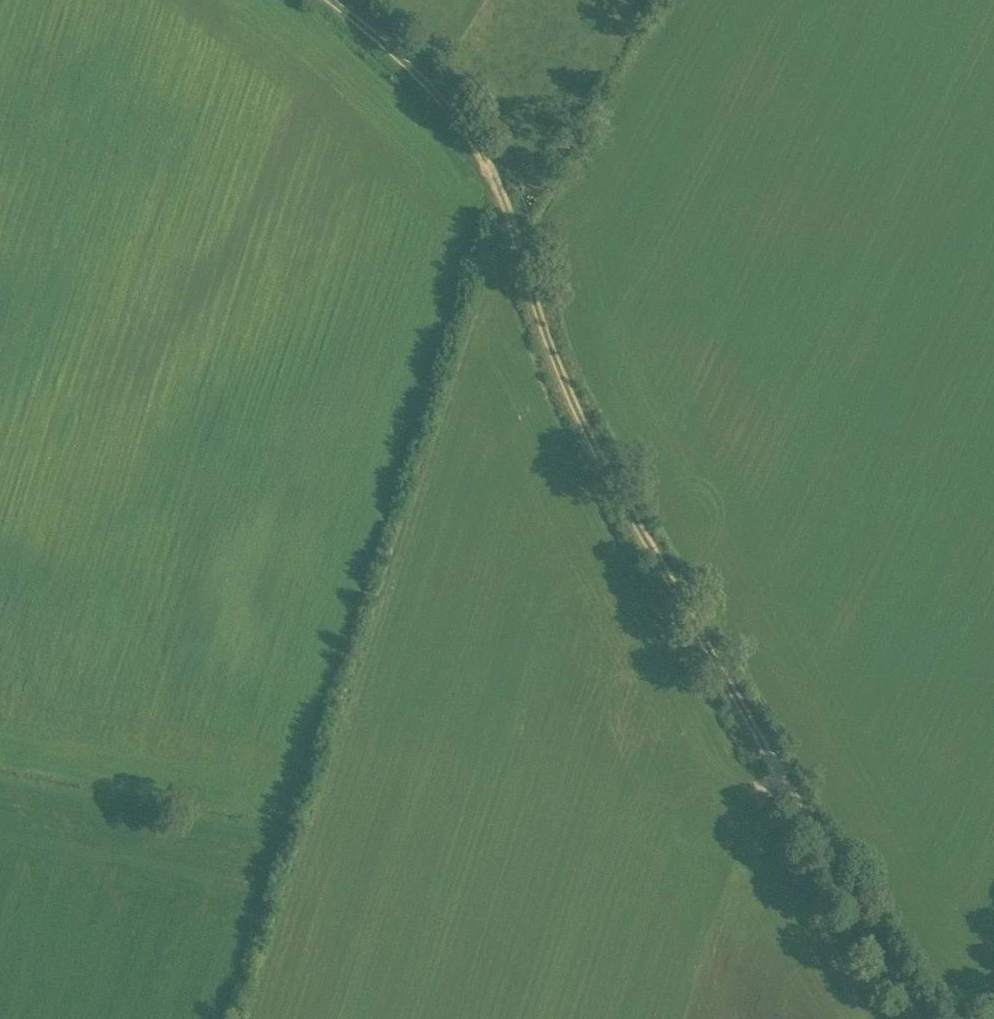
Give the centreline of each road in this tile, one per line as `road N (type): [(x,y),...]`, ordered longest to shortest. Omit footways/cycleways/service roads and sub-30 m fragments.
road 1 (track): [(337,0),(465,119),(550,352),(650,549),(916,1018)]

